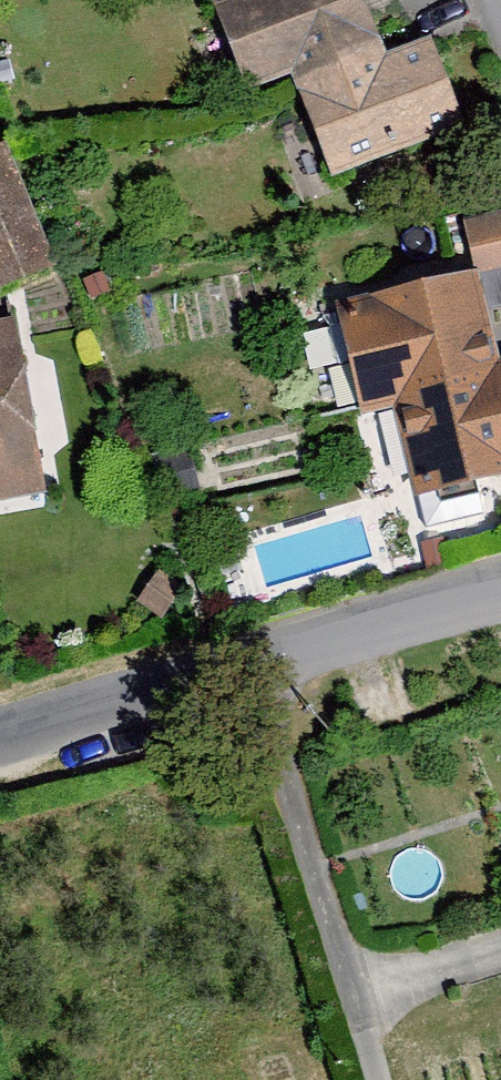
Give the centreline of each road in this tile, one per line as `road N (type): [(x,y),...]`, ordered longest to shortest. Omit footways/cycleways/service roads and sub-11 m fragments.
road 1 (residential): [(250,663),(376,1079)]
road 2 (residential): [(250,663),(500,591)]
road 3 (residential): [(0,734),(250,663)]

